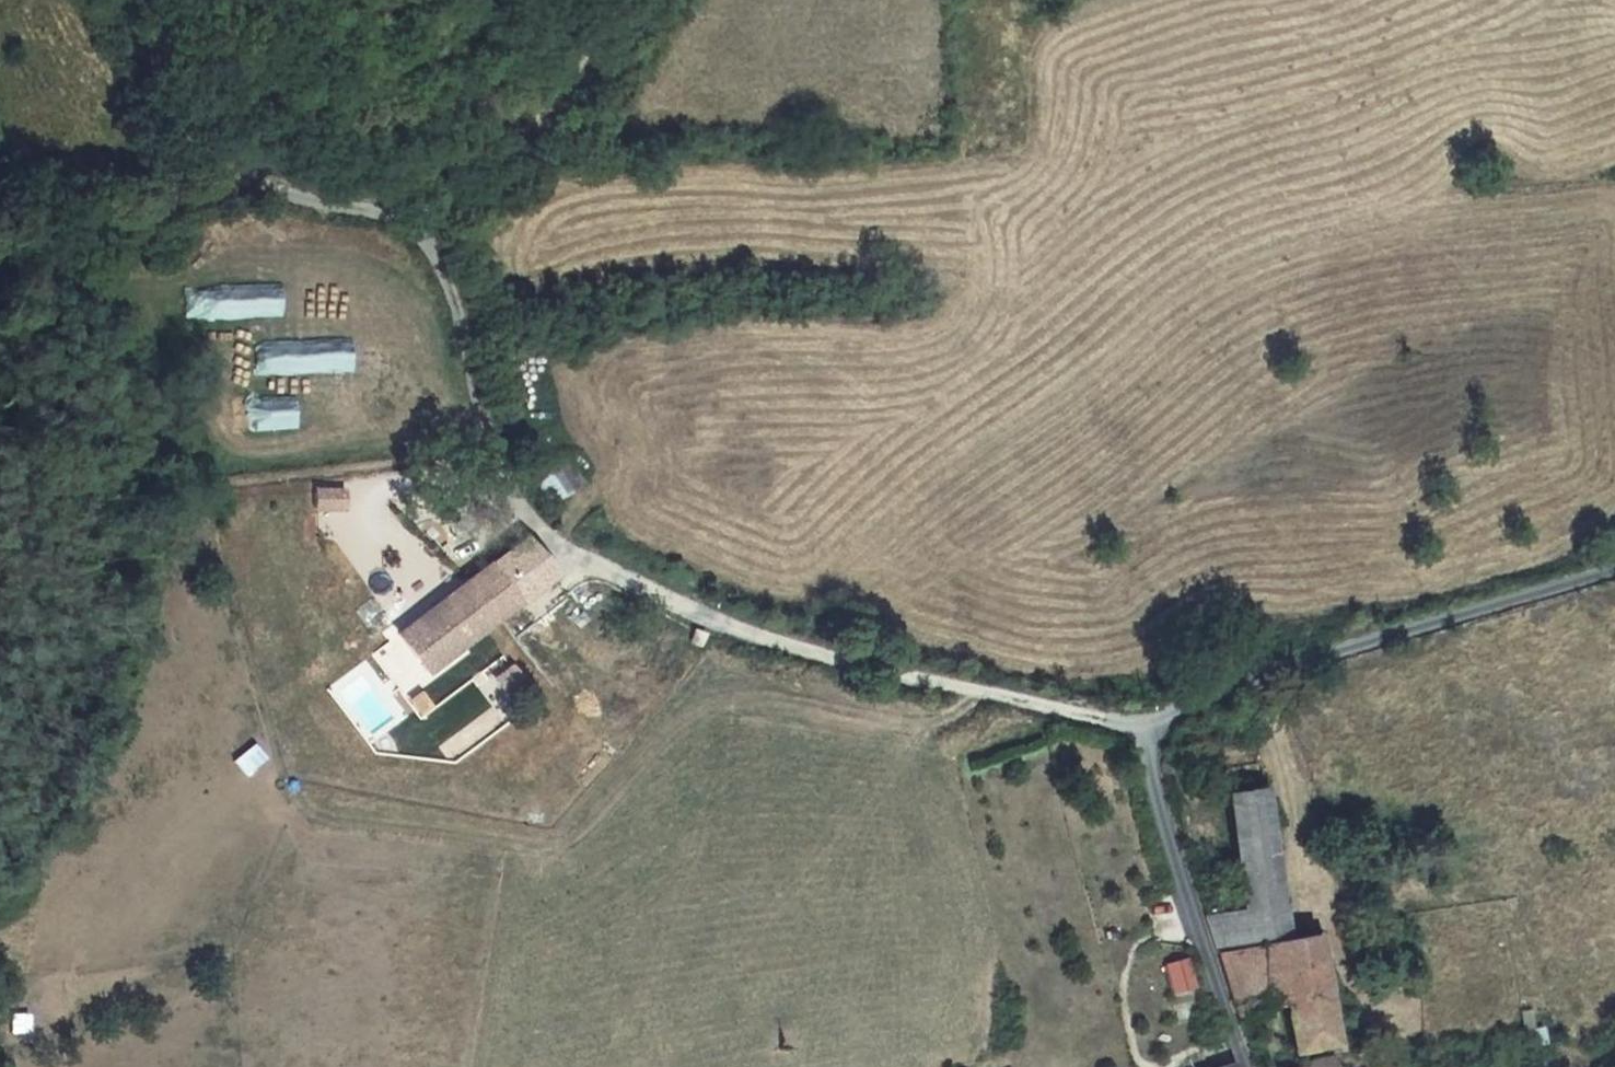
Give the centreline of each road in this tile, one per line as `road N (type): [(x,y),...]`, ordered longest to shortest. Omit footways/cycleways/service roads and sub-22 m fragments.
road 1 (unclassified): [(1614,569),(1442,621),(1146,728),(1157,790),(1248,1066)]

